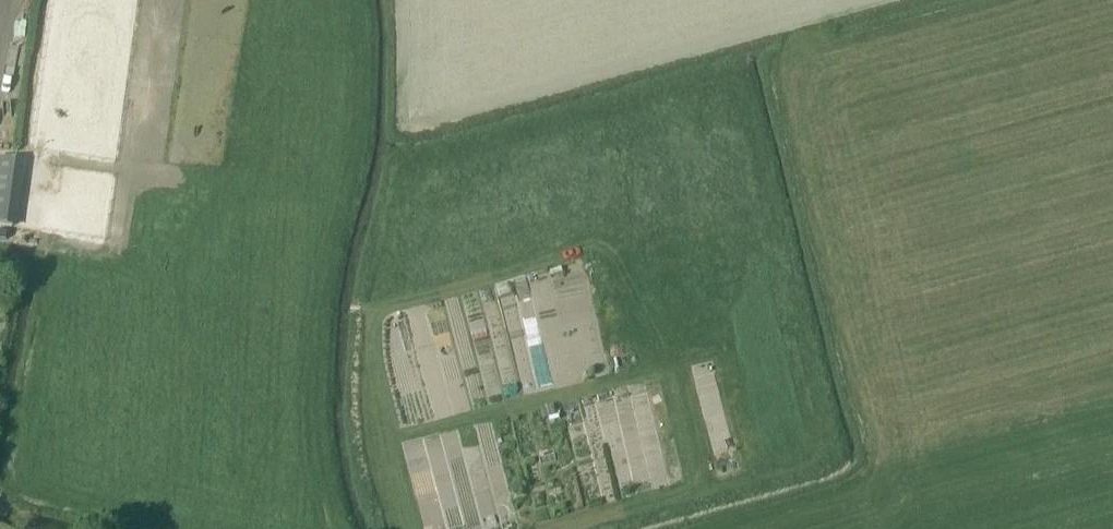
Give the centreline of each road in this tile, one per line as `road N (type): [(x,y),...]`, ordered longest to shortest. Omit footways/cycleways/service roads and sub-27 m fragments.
road 1 (track): [(393,528),(359,432),(355,390),(363,319)]

